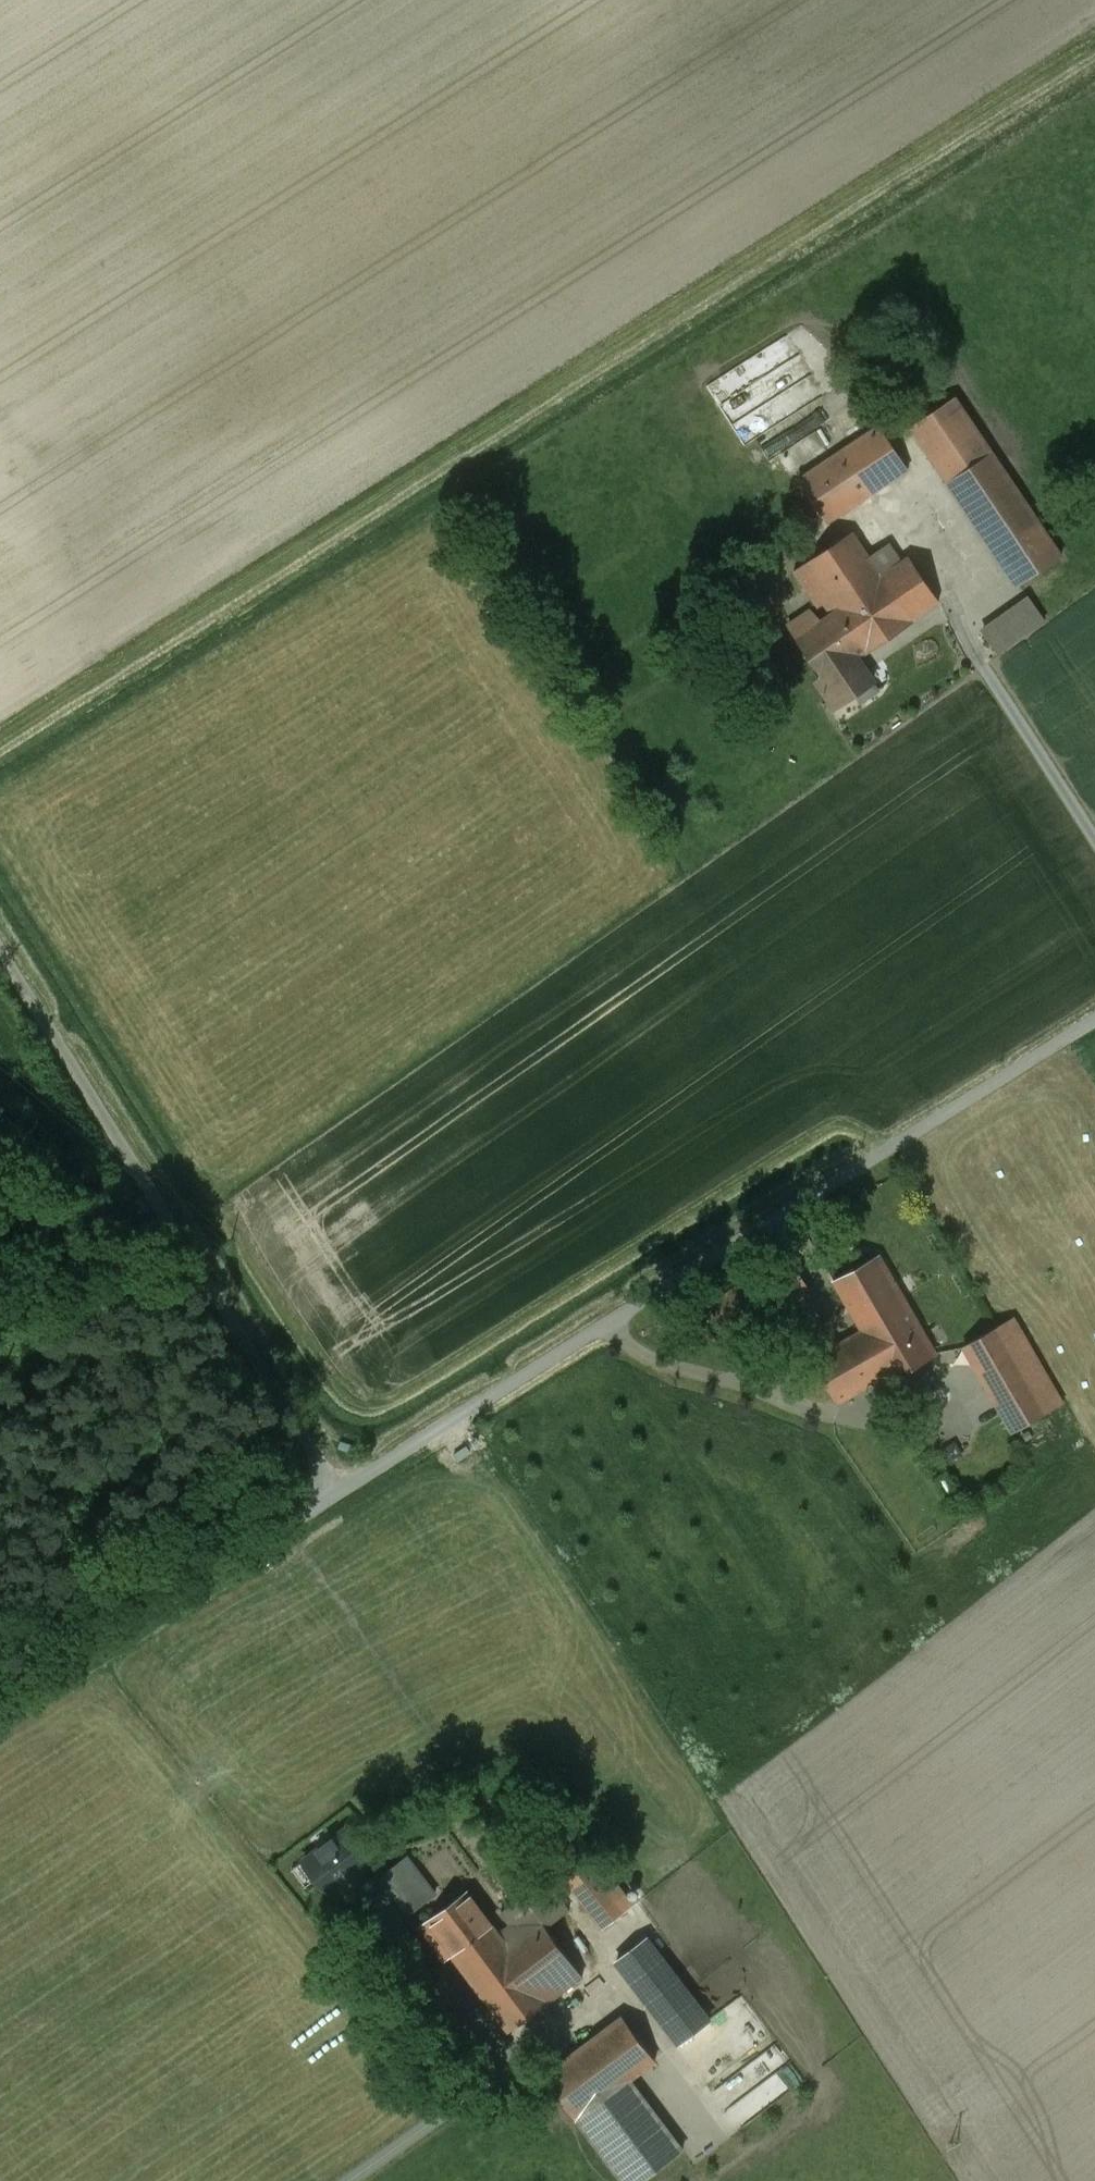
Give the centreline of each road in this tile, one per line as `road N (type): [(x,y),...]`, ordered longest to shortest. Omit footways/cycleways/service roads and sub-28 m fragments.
road 1 (unclassified): [(332,1493),(1094,1021)]
road 2 (unclassified): [(332,1493),(0,961)]
road 3 (unclassified): [(0,1703),(332,1493)]

